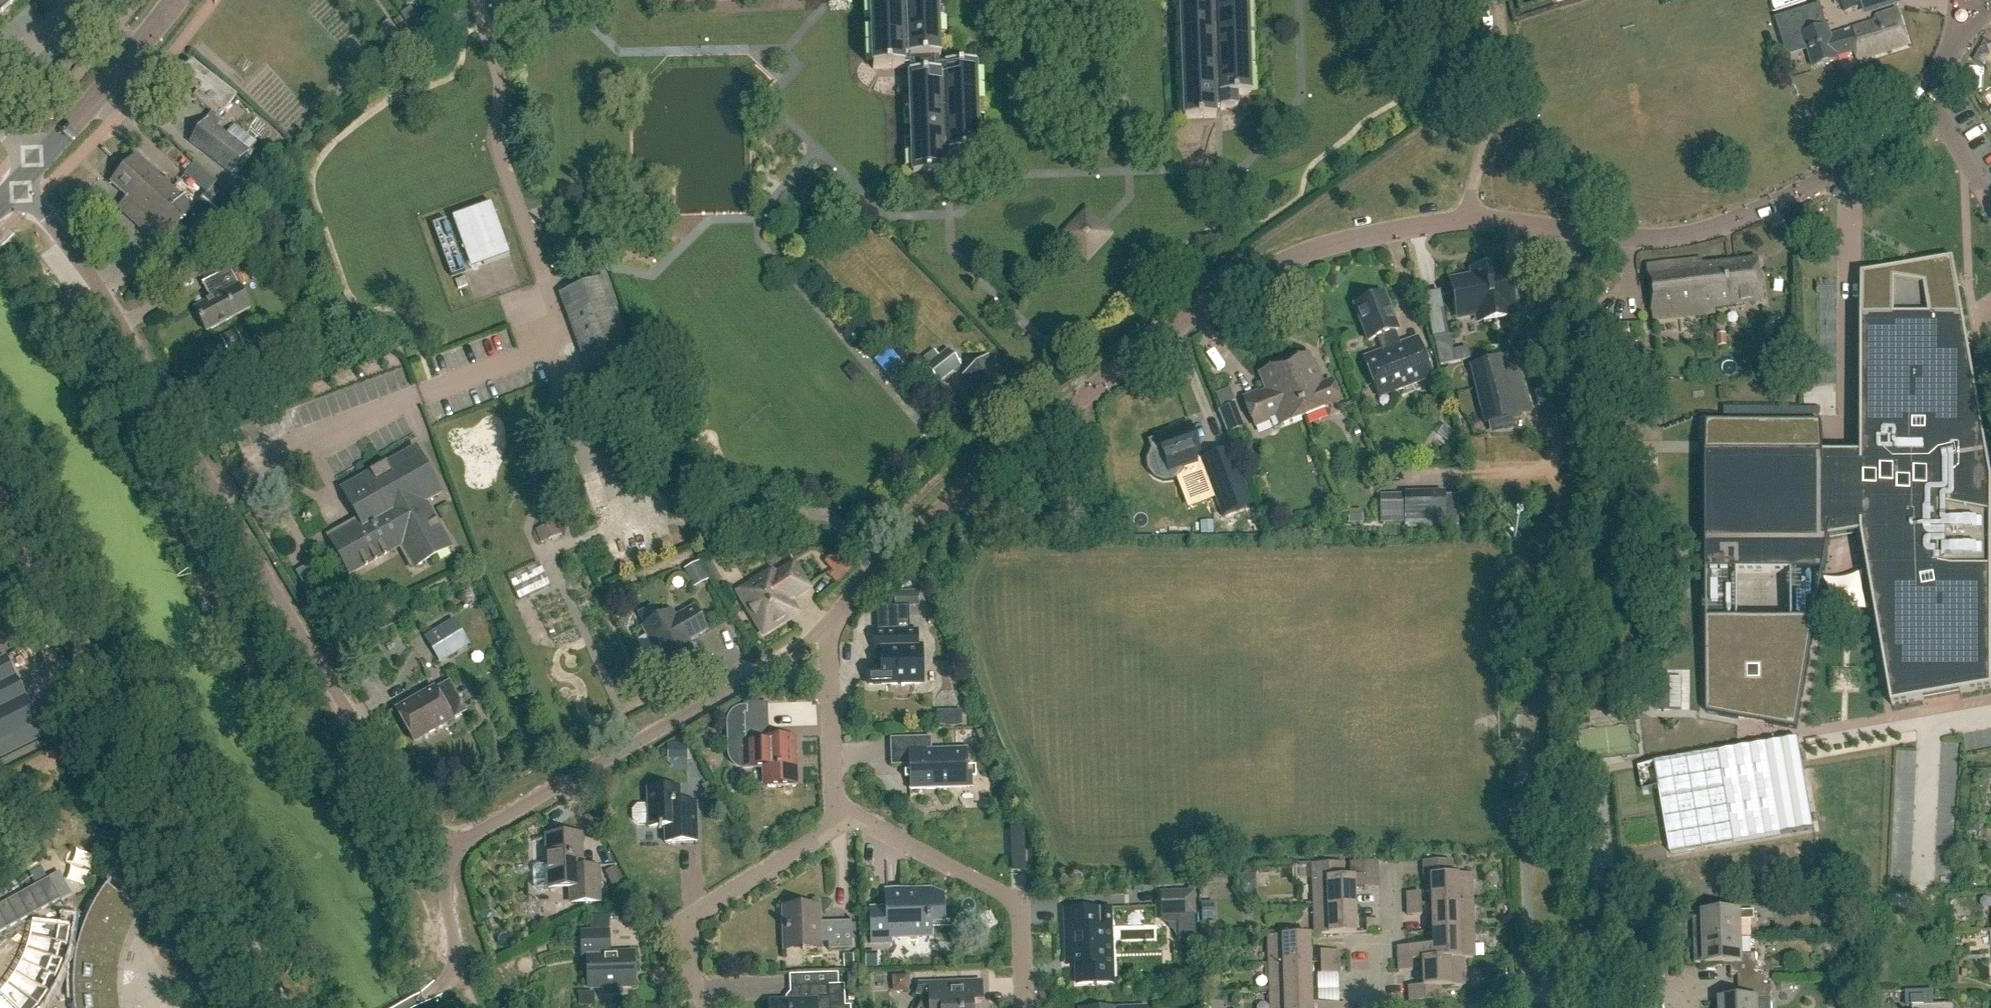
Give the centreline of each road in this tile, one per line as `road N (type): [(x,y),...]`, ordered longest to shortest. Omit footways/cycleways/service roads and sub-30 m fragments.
road 1 (unclassified): [(445,853),(358,725),(89,276),(18,186)]
road 2 (unclassified): [(827,628),(909,537),(1068,405),(1235,283),(1322,245),(1467,222)]
road 3 (unclassified): [(288,1007),(0,504)]
road 4 (unclassified): [(1467,222),(1642,237),(1701,232),(1757,212),(1881,144),(1929,93),(1954,40)]
road 5 (unclassified): [(445,853),(774,668)]
road 6 (residential): [(837,809),(1011,898),(1026,930),(1028,1007)]
road 7 (residential): [(707,1007),(681,958),(691,921),(830,823)]
road 8 (residential): [(1467,222),(1501,72),(1498,0)]
road 9 (tertiary): [(38,163),(175,0)]
road 10 (residential): [(1689,1007),(1677,991),(1515,994),(1488,1007)]
road 11 (residential): [(837,809),(828,688)]
road 12 (residential): [(1393,888),(1383,1007)]

